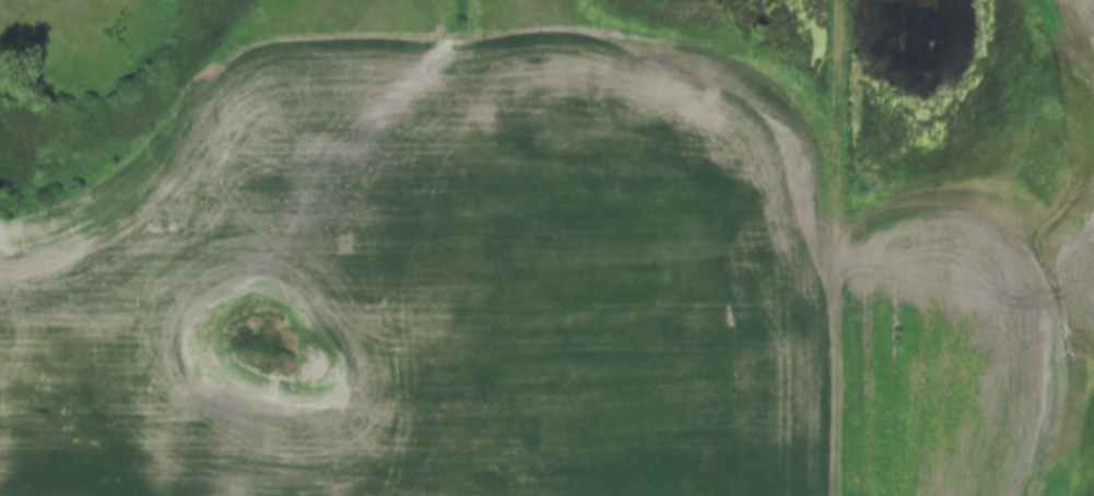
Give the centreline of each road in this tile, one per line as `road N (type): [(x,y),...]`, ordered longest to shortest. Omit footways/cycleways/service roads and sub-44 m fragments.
road 1 (track): [(837,0),(831,495)]

